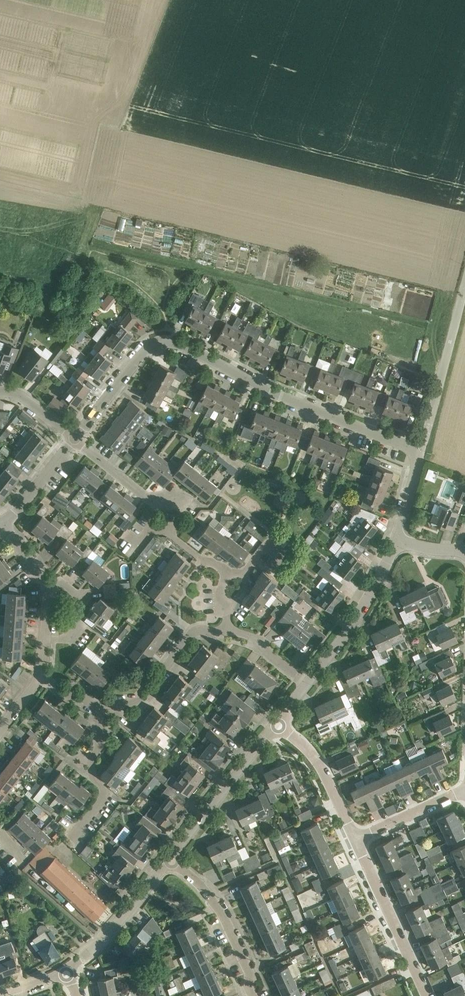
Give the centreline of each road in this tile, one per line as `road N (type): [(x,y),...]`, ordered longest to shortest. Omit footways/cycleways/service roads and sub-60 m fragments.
road 1 (residential): [(75,439),(146,348),(169,341),(416,452)]
road 2 (unclassified): [(416,452),(464,284)]
road 3 (residential): [(425,995),(352,838)]
road 4 (unclassified): [(169,859),(273,723)]
road 5 (unclassified): [(307,682),(369,598),(395,540)]
road 6 (residential): [(97,707),(144,701),(194,631),(228,631)]
road 7 (residential): [(252,995),(220,912),(169,859)]
road 8 (residential): [(72,838),(109,792),(93,779),(90,759),(102,743),(97,707)]
road 9 (unclassified): [(66,973),(169,859)]
road 10 (residential): [(352,838),(303,743),(273,723)]
road 11 (residential): [(185,493),(175,505),(154,502),(75,439)]
road 12 (residential): [(226,574),(168,531),(152,528),(140,544),(126,535)]
road 13 (residential): [(352,838),(464,790)]

